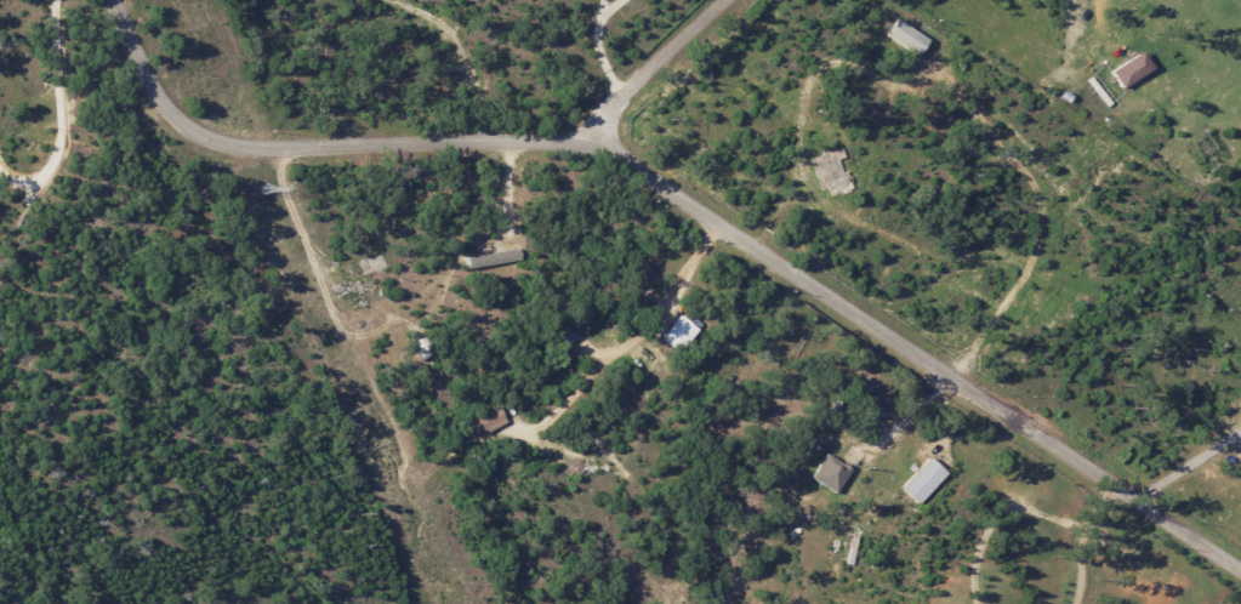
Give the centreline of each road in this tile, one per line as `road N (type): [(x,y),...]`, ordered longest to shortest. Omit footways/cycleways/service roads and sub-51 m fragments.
road 1 (residential): [(1240,568),(614,152),(573,141),(224,142),(182,122),(161,102),(110,0)]
road 2 (residential): [(0,284),(98,209),(133,290),(199,273),(249,215),(279,142)]
road 3 (residential): [(614,152),(625,99),(642,73),(726,0)]

